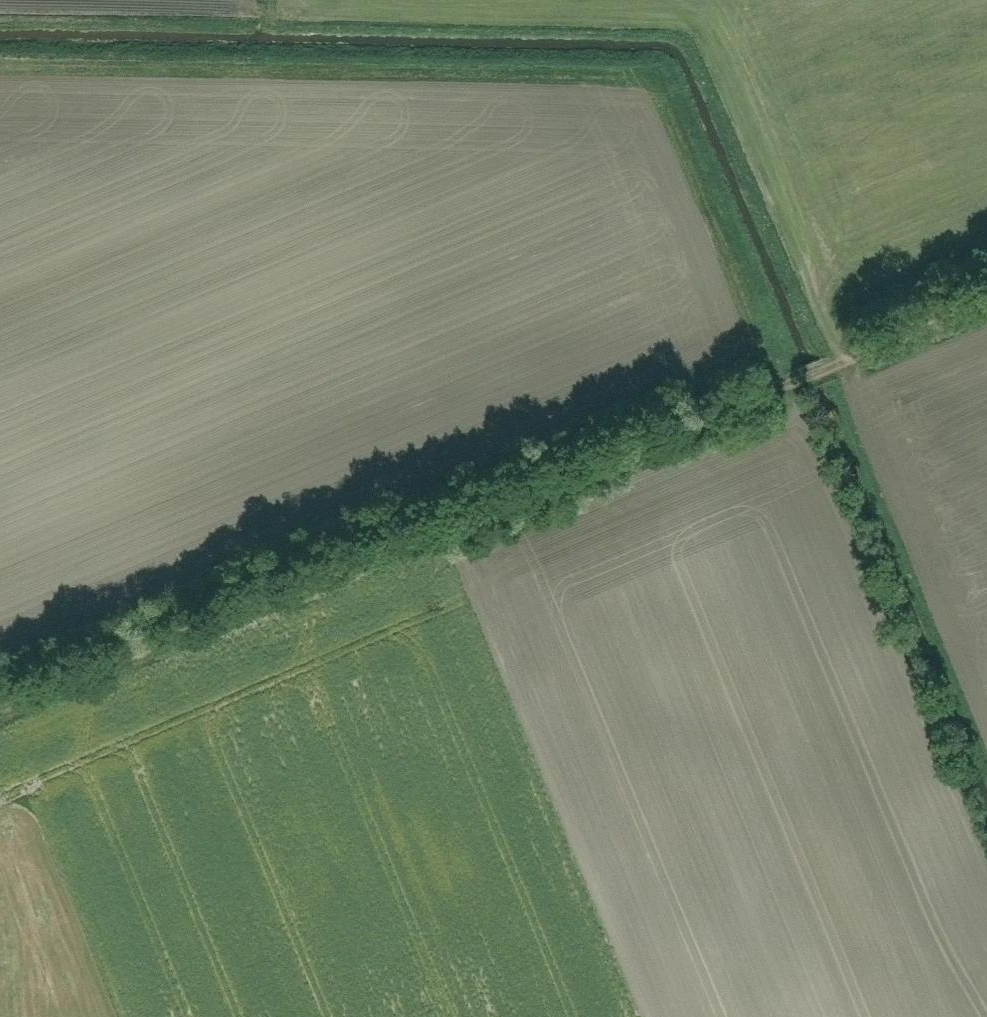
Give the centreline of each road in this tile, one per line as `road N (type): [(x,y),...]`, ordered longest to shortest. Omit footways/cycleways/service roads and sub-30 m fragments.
road 1 (track): [(986,306),(0,707)]

